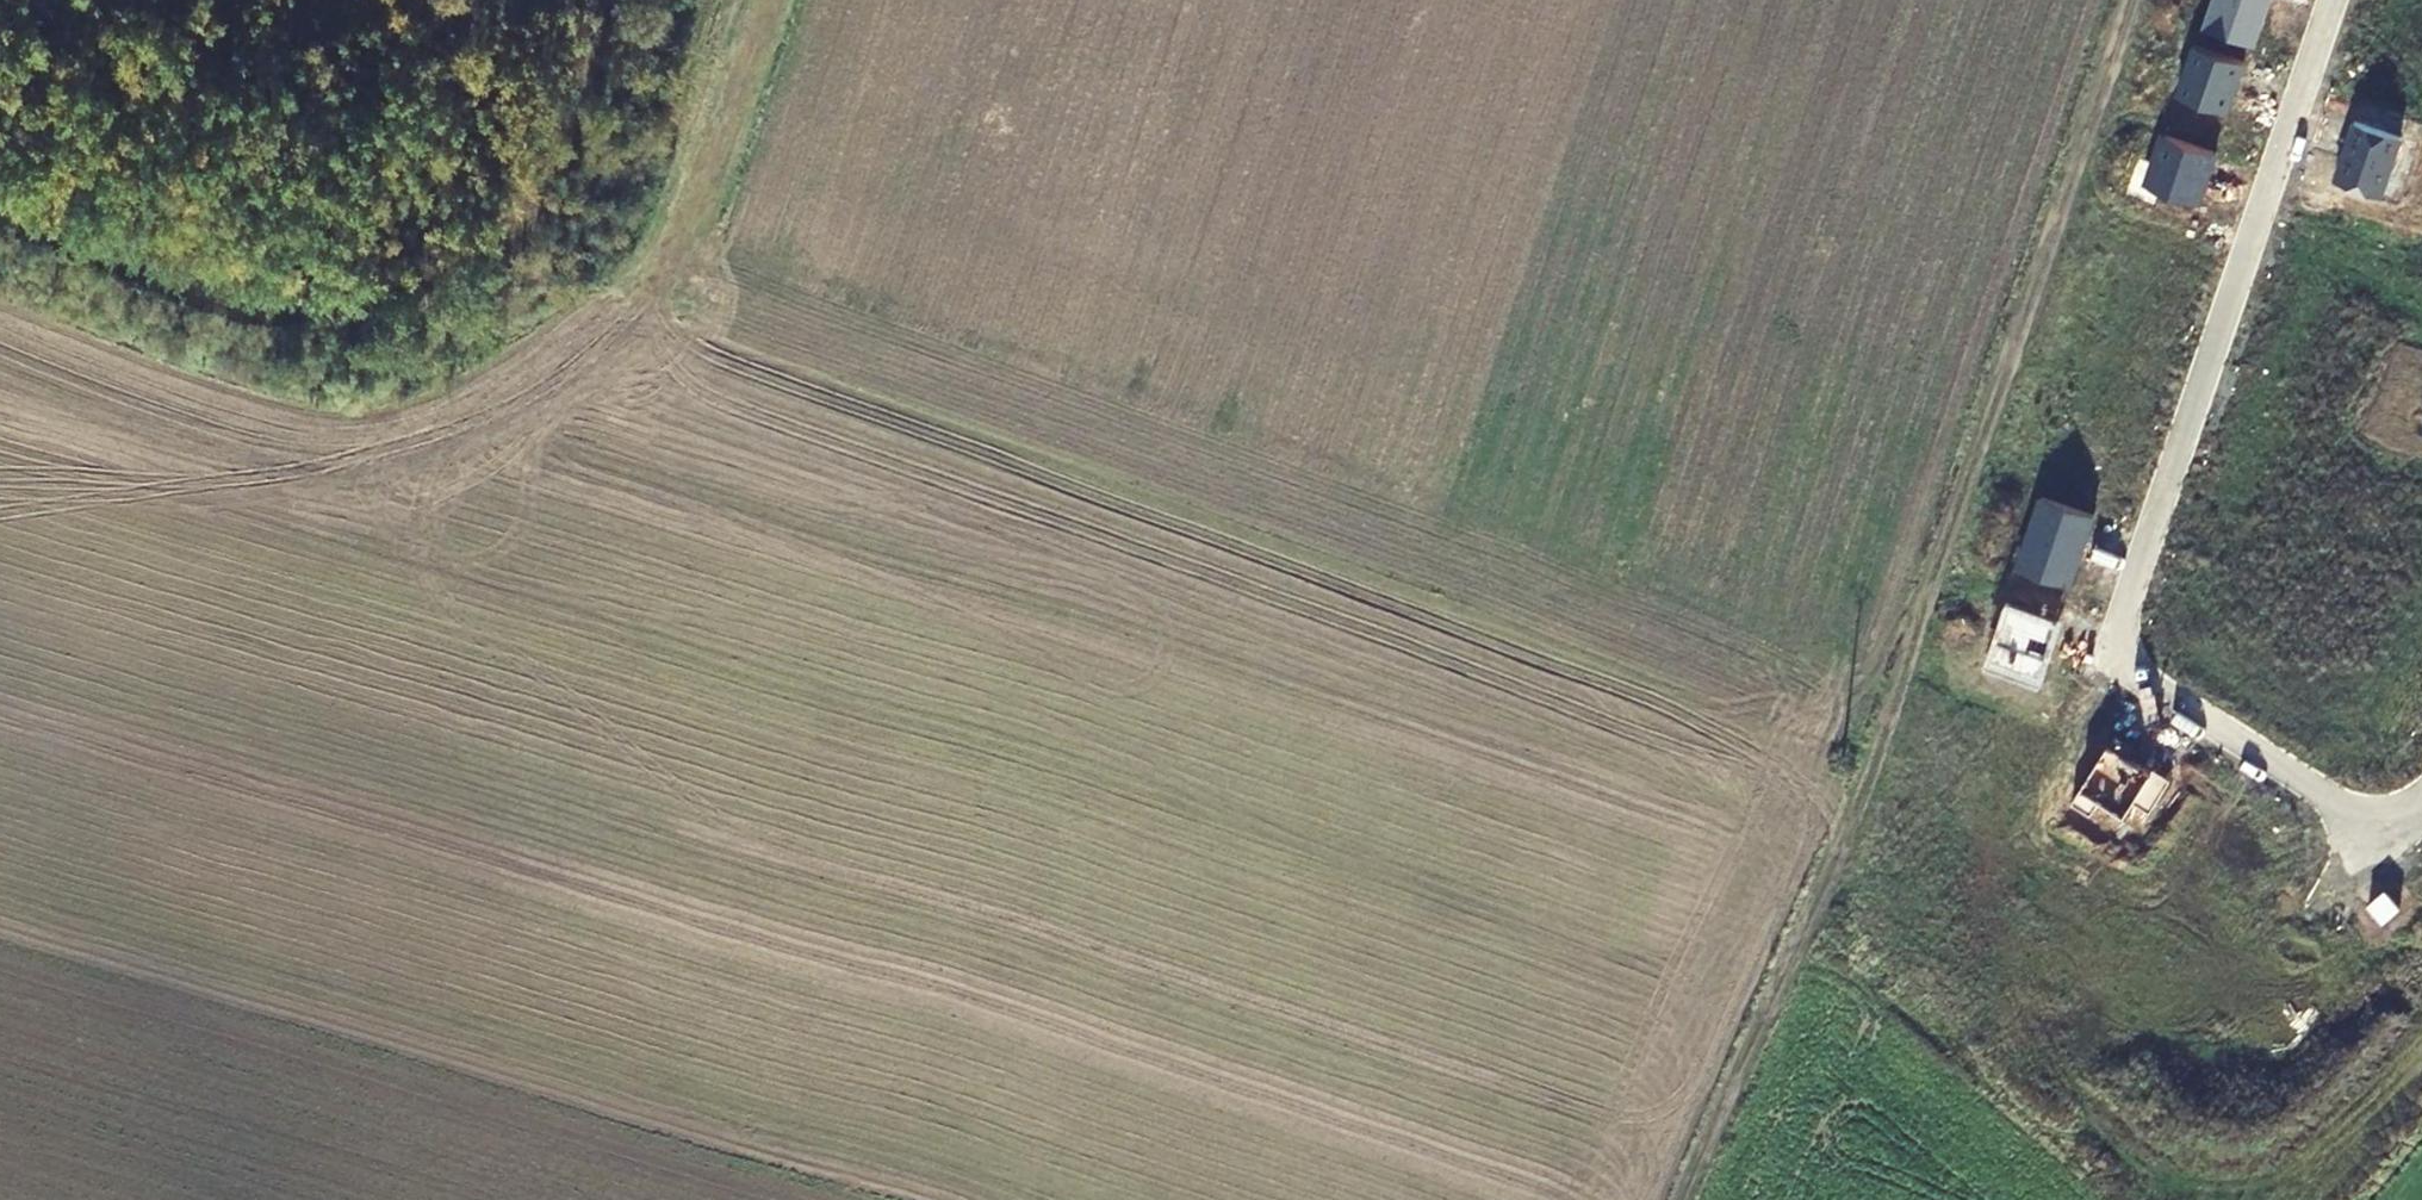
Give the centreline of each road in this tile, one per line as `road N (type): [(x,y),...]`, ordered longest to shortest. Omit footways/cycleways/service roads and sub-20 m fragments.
road 1 (residential): [(2421,803),(2409,818),(2363,813),(2108,658),(2332,0)]

